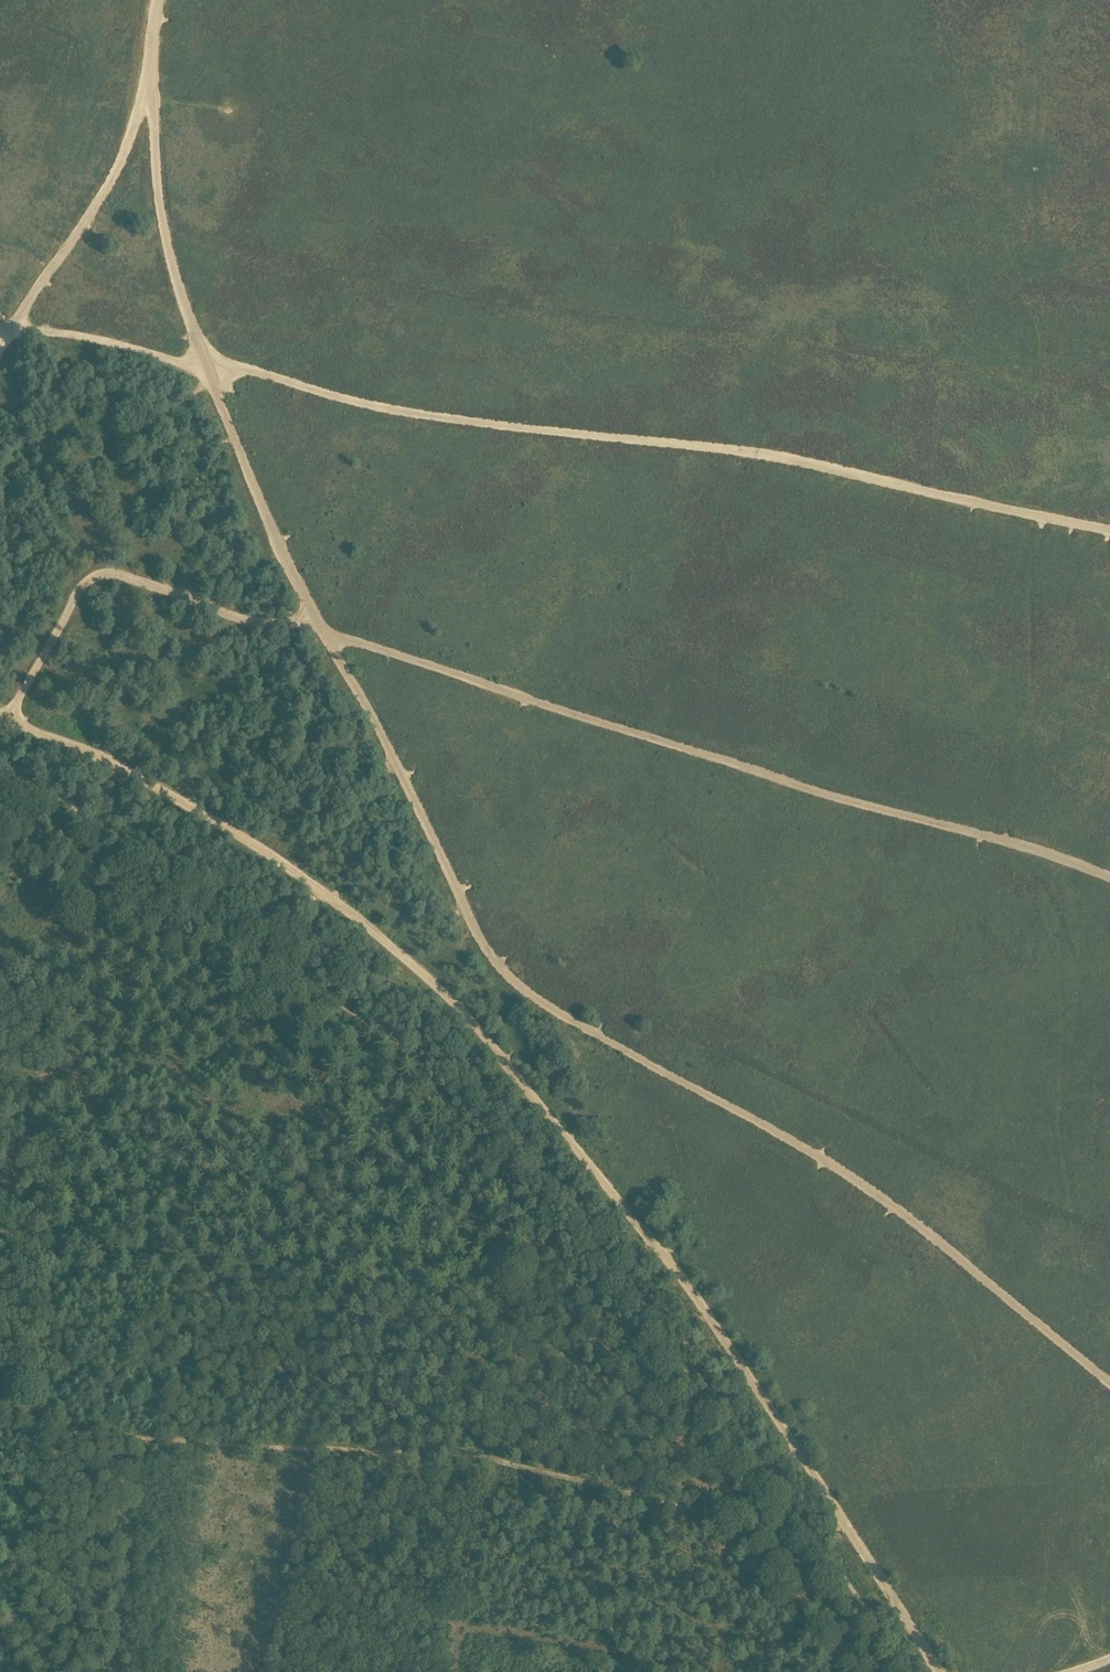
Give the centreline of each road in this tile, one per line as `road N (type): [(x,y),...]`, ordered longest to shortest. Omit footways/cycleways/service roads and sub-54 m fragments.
road 1 (track): [(150,80),(164,229),(208,368),(286,560),(494,959),(574,1022),(869,1189),(1109,1383)]
road 2 (track): [(0,717),(265,846),(449,995),(731,1350),(940,1671)]
road 3 (track): [(10,721),(78,593),(108,576),(271,624),(319,627),(574,715),(1109,878)]
road 4 (track): [(0,329),(57,331),(426,416),(786,459),(1109,531)]
road 5 (track): [(0,826),(349,1010),(392,1041),(735,1503)]
road 6 (track): [(0,1427),(480,1459),(666,1505),(735,1503)]
road 7 (track): [(0,343),(115,179),(150,80)]
road 8 (track): [(735,1503),(859,1671)]

